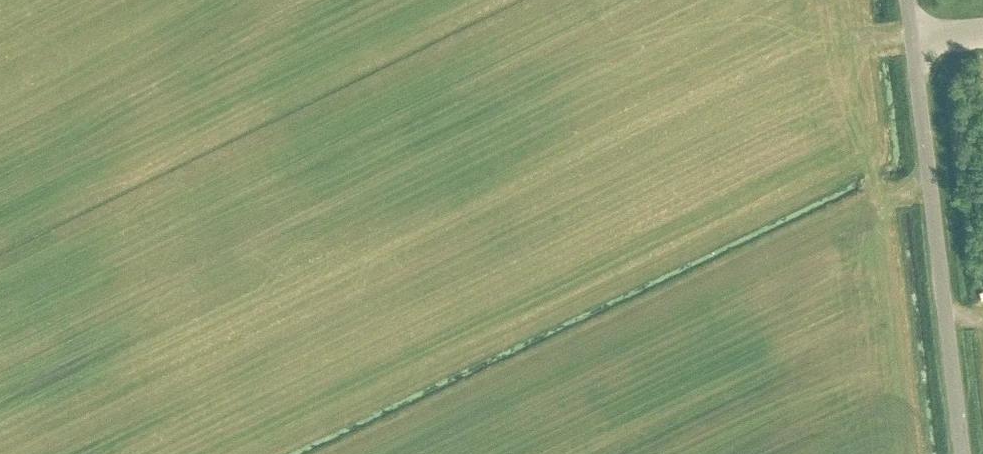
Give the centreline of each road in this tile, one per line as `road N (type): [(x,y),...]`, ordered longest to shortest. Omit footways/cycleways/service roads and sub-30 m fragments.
road 1 (unclassified): [(958,453),(900,0)]

